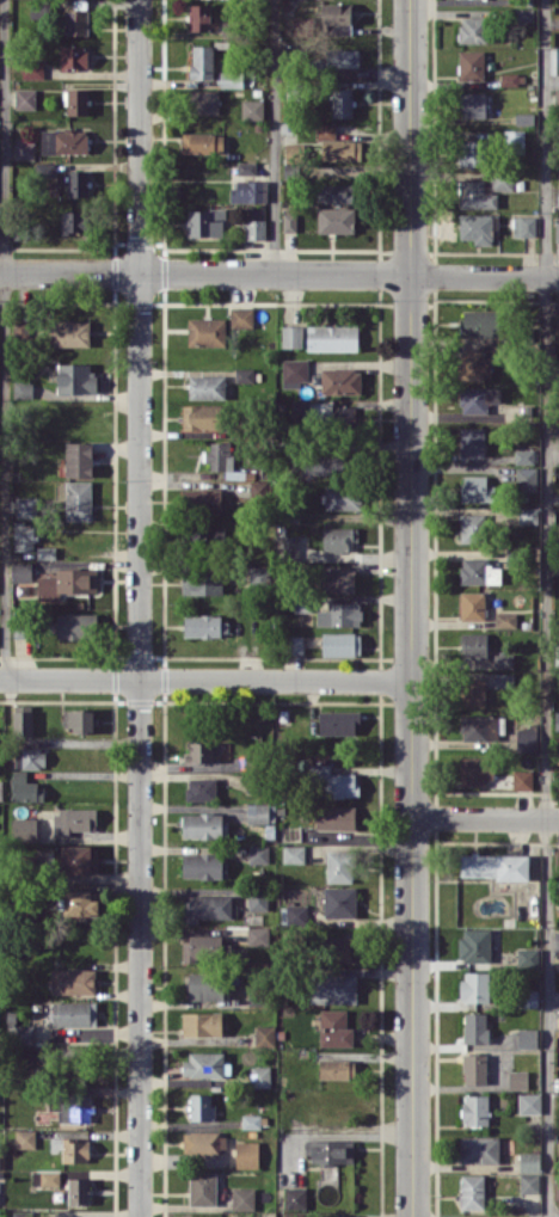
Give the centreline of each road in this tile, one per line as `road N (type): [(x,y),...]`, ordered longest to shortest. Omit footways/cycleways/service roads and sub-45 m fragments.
road 1 (residential): [(410,0),(413,1216)]
road 2 (residential): [(139,0),(141,1216)]
road 3 (residential): [(0,272),(558,278)]
road 4 (residential): [(0,678),(414,680)]
road 5 (residential): [(412,816),(558,818)]

